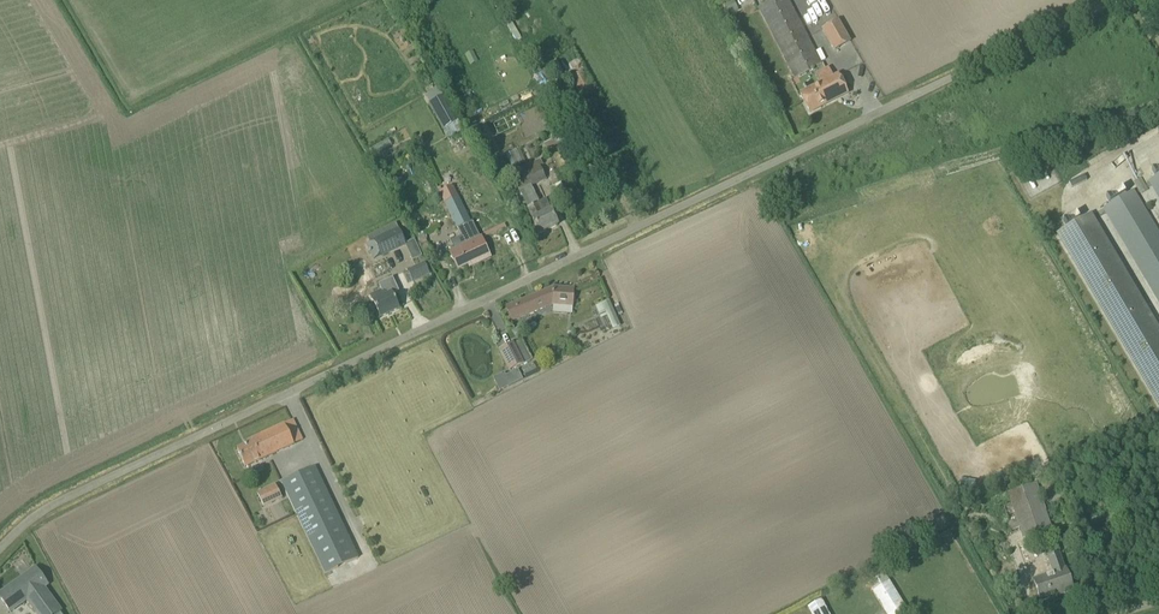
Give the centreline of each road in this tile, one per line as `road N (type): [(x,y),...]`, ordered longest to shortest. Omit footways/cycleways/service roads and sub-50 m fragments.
road 1 (unclassified): [(0,552),(35,516),(716,183),(1112,0)]

